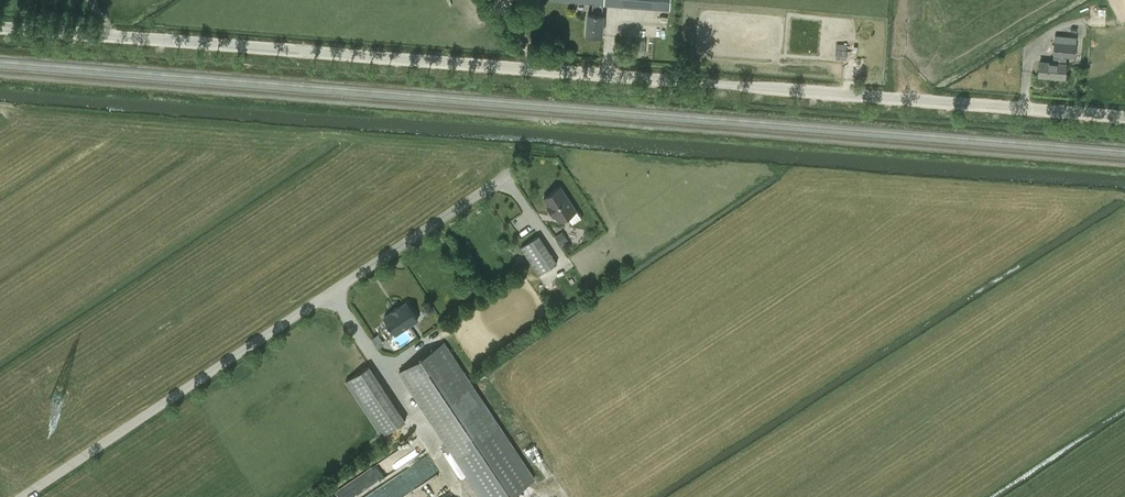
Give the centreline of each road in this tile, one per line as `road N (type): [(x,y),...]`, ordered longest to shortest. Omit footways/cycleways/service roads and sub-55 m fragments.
road 1 (unclassified): [(1124,117),(0,27)]
road 2 (unclassified): [(23,496),(508,175)]

